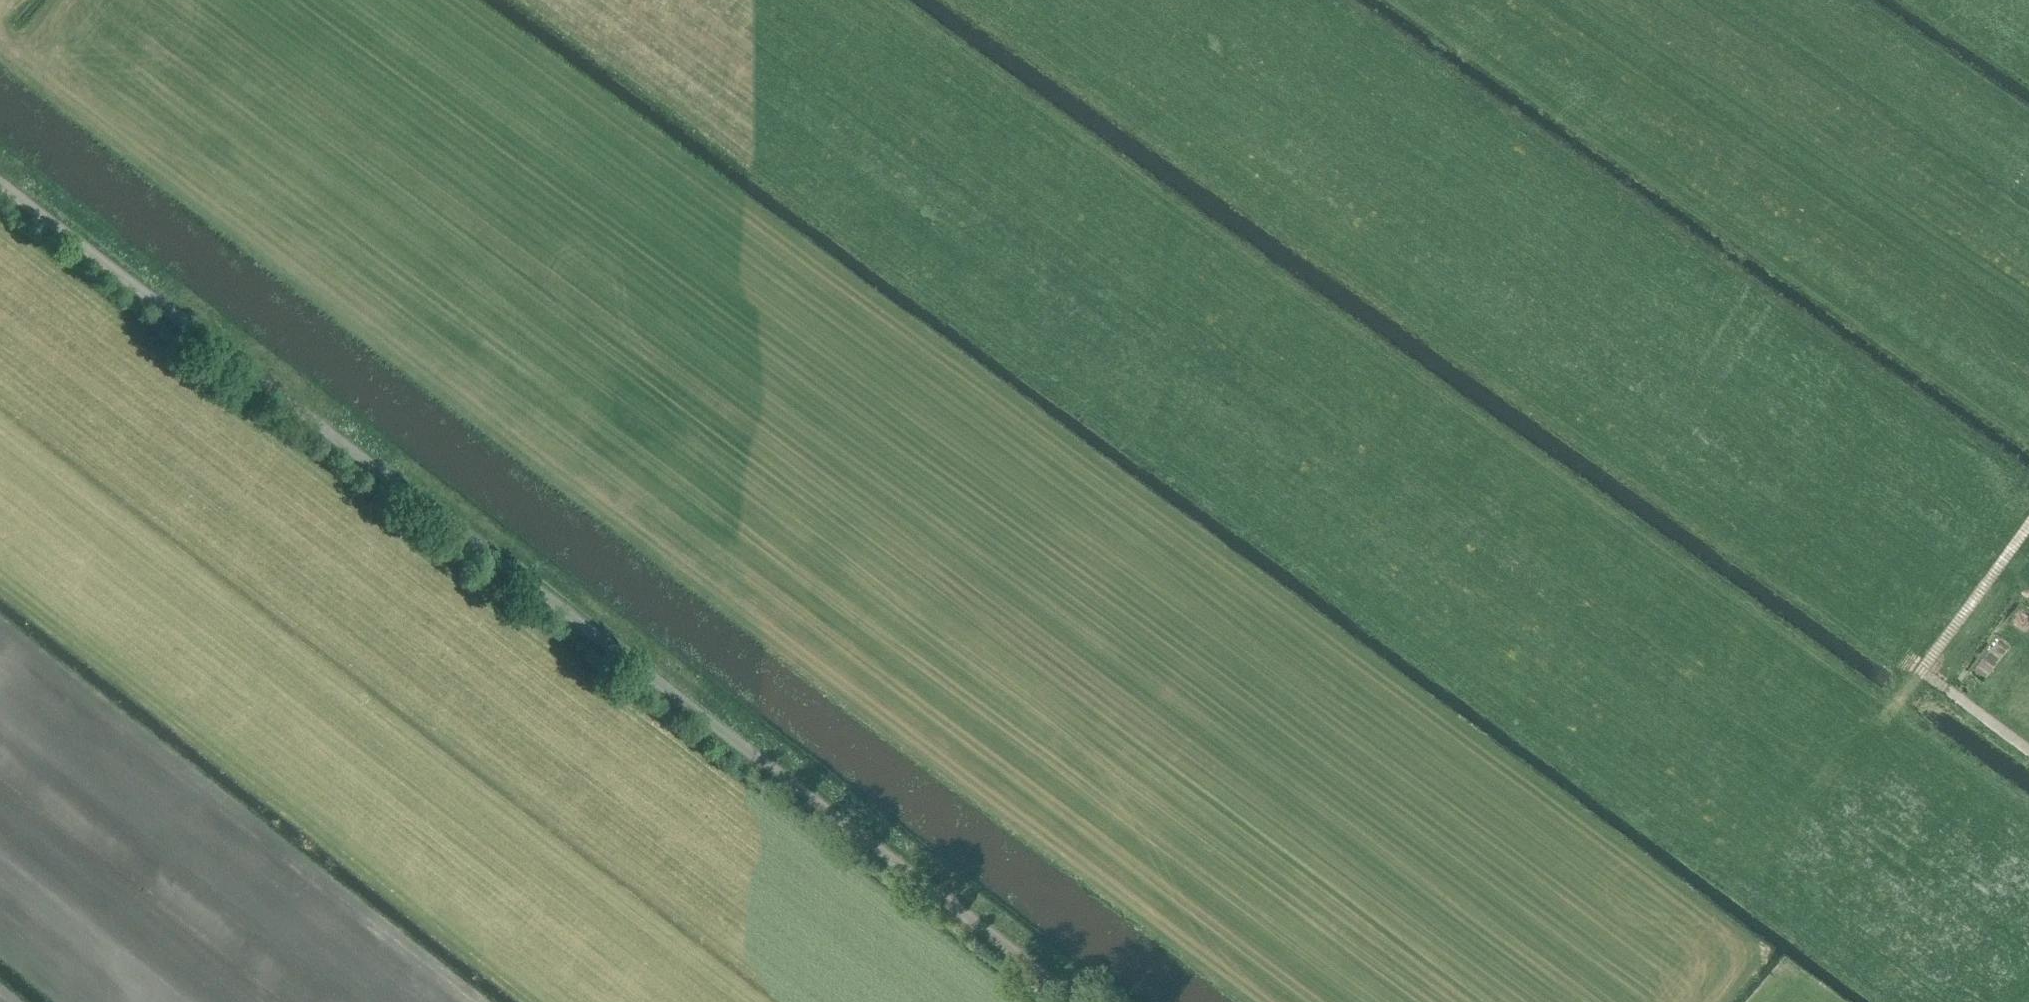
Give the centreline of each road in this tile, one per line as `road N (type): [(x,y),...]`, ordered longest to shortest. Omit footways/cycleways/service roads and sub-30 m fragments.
road 1 (unclassified): [(1078,1001),(0,182)]

